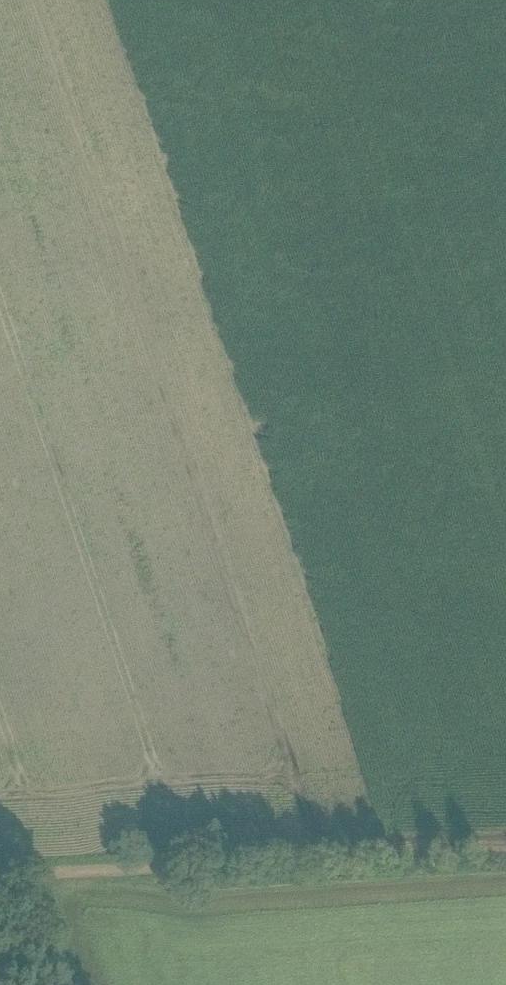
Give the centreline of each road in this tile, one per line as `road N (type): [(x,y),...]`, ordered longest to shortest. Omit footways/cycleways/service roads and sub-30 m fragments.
road 1 (track): [(505,849),(0,874)]

